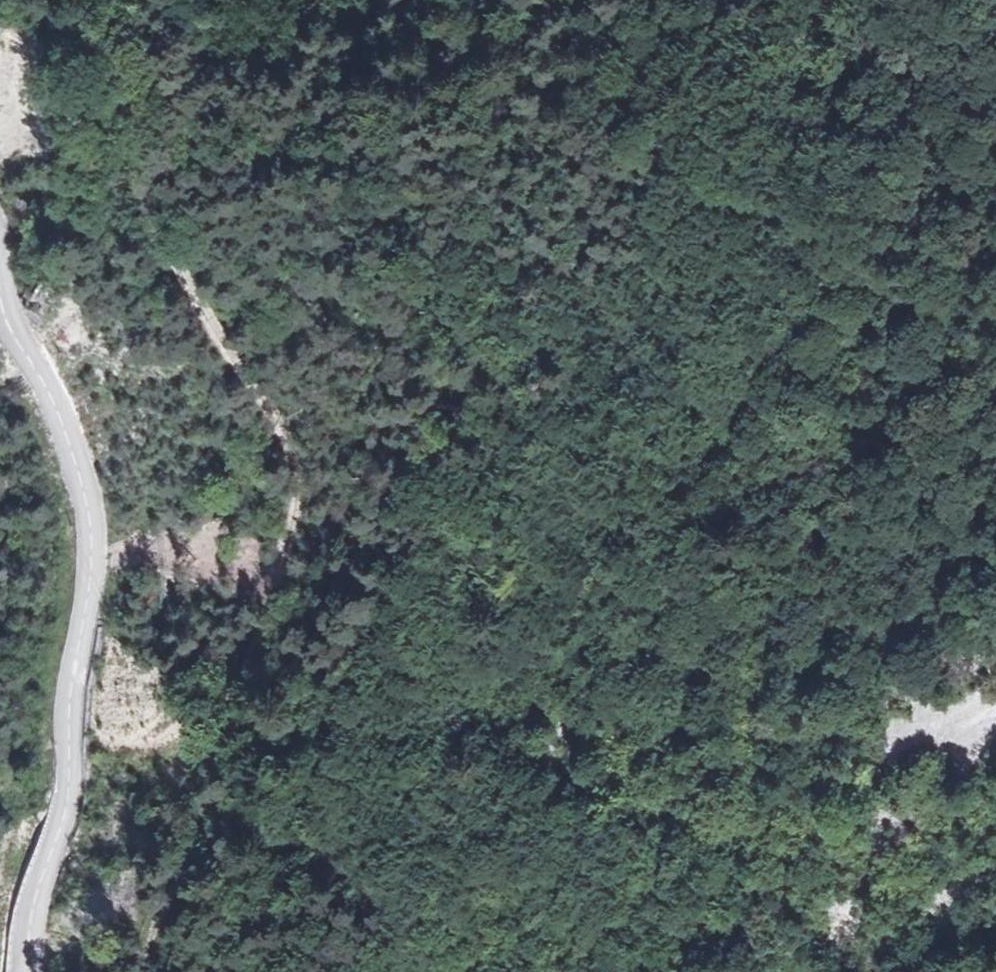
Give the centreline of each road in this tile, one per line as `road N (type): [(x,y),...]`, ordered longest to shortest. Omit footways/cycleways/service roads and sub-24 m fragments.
road 1 (tertiary): [(0,300),(26,360),(65,414),(93,552),(65,712),(70,796),(32,899),(19,971)]

